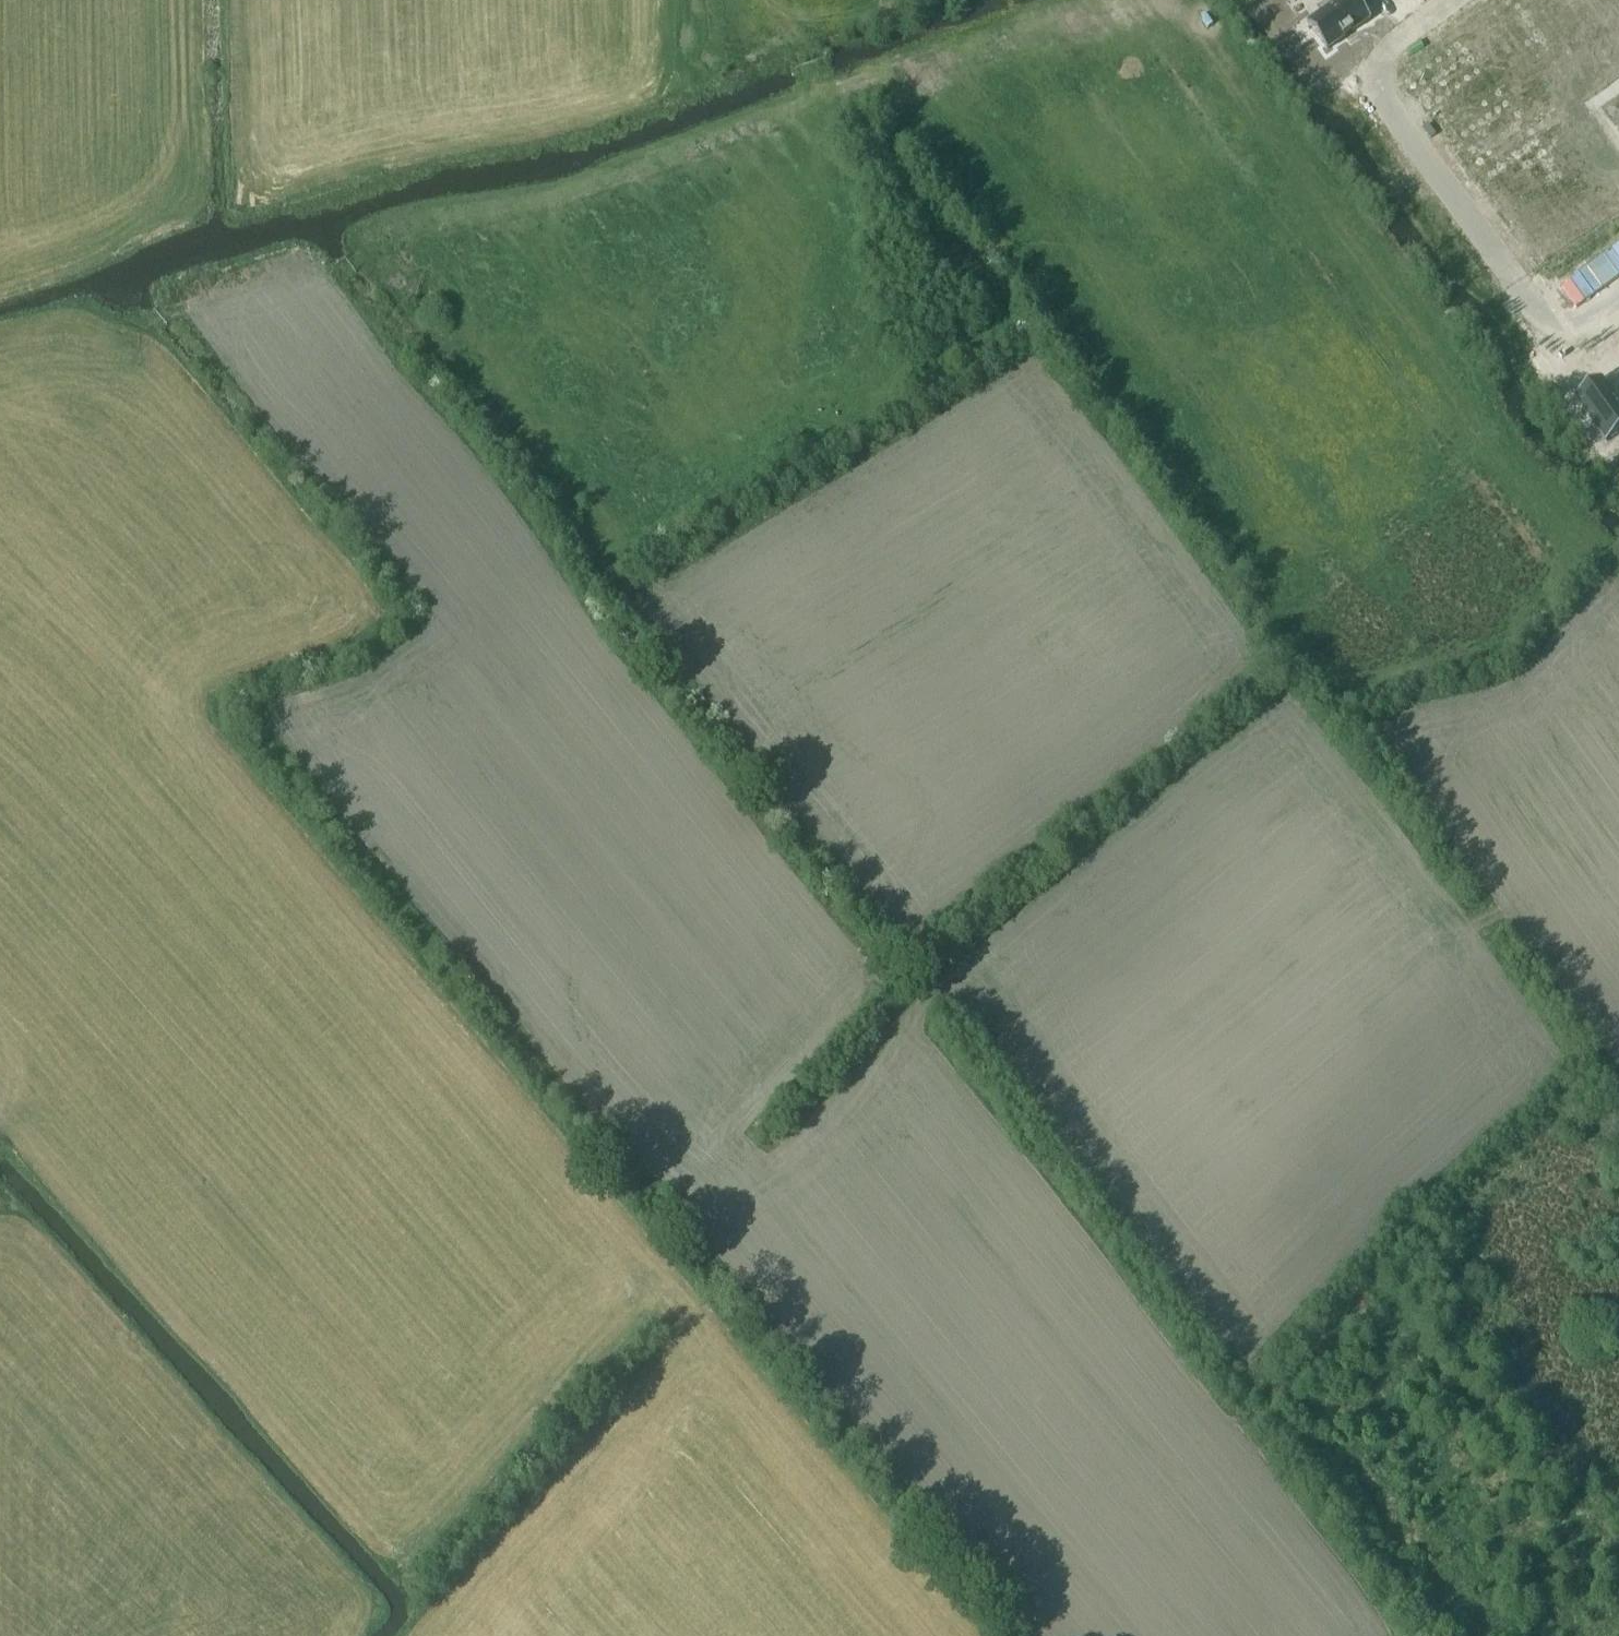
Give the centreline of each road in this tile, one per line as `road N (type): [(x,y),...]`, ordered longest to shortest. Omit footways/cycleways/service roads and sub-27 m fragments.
road 1 (residential): [(1618,290),(1569,325),(1545,319),(1381,88),(1385,49),(1451,0)]

